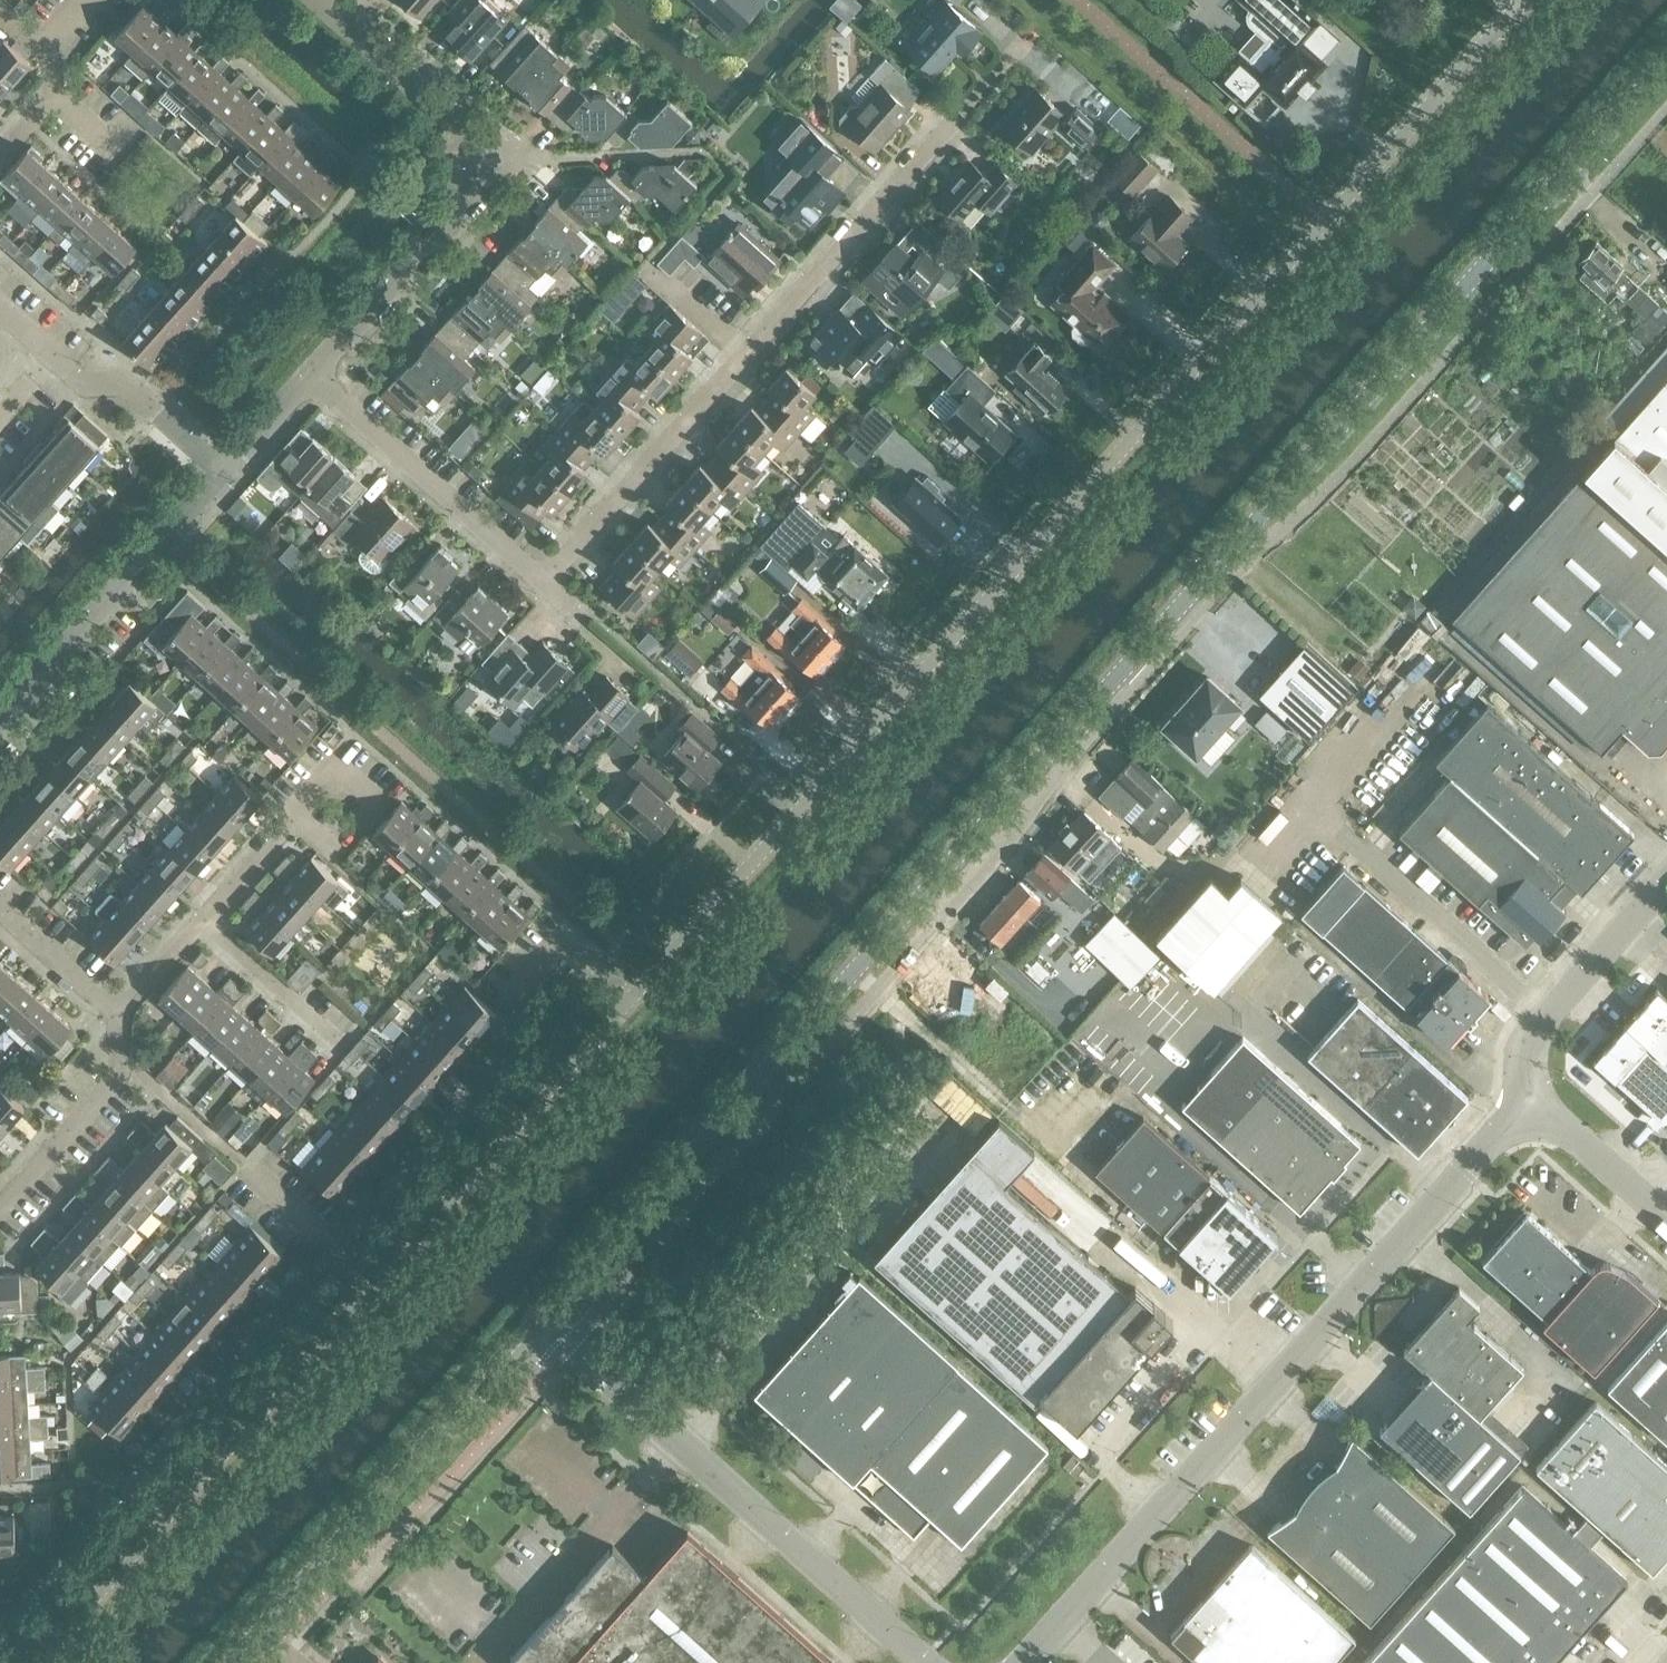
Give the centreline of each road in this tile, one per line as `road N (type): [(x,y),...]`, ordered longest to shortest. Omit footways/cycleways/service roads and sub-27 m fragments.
road 1 (tertiary): [(546,1319),(1666,60)]
road 2 (unclassified): [(633,1000),(1519,0)]
road 3 (unclassified): [(1018,1662),(1530,1102)]
road 4 (unclassified): [(935,1662),(546,1319)]
road 5 (unclassified): [(35,1662),(377,1284)]
road 6 (tertiary): [(238,1662),(546,1319)]
road 7 (residential): [(744,354),(1033,35)]
road 8 (unclassified): [(377,1284),(633,1000)]
road 9 (residential): [(224,469),(0,720)]
road 10 (residential): [(311,373),(542,581)]
road 11 (residential): [(542,581),(744,354)]
road 12 (unclassified): [(1530,1102),(1520,1059),(1544,1013),(1666,875)]
road 13 (residential): [(478,159),(475,181),(311,373)]
road 14 (residential): [(0,1206),(113,1088),(121,1057),(113,1007)]
road 15 (residential): [(321,0),(464,130),(478,159)]
road 16 (residential): [(224,469),(126,378),(76,379),(49,352)]
road 17 (residential): [(633,1000),(560,935),(500,1003)]
road 18 (residential): [(344,1043),(205,918)]
road 19 (unclassified): [(1666,1222),(1530,1102)]
road 20 (residential): [(377,1284),(243,1164)]
road 21 (residential): [(113,1007),(0,904)]
road 22 (residential): [(478,159),(627,153)]
road 23 (residential): [(205,918),(296,812)]
road 24 (residential): [(744,354),(646,266)]
road 25 (residential): [(311,373),(224,469)]
road 26 (residential): [(113,1007),(136,994),(205,918)]
road 27 (residential): [(296,812),(337,763),(385,805)]

